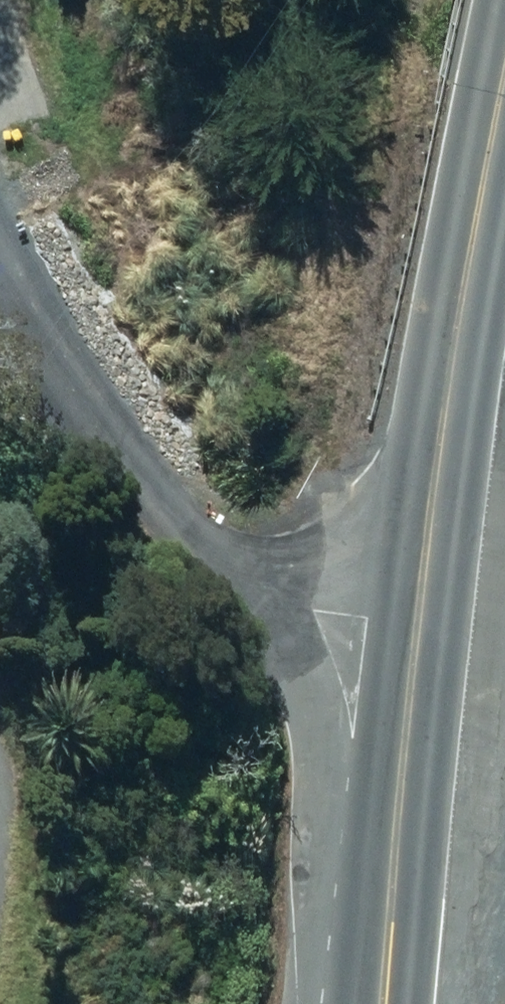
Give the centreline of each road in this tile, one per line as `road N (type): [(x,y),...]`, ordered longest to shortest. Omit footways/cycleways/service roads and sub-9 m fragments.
road 1 (primary): [(504,77),(411,588),(383,1003)]
road 2 (track): [(0,268),(34,339),(185,497),(275,559),(411,588)]

